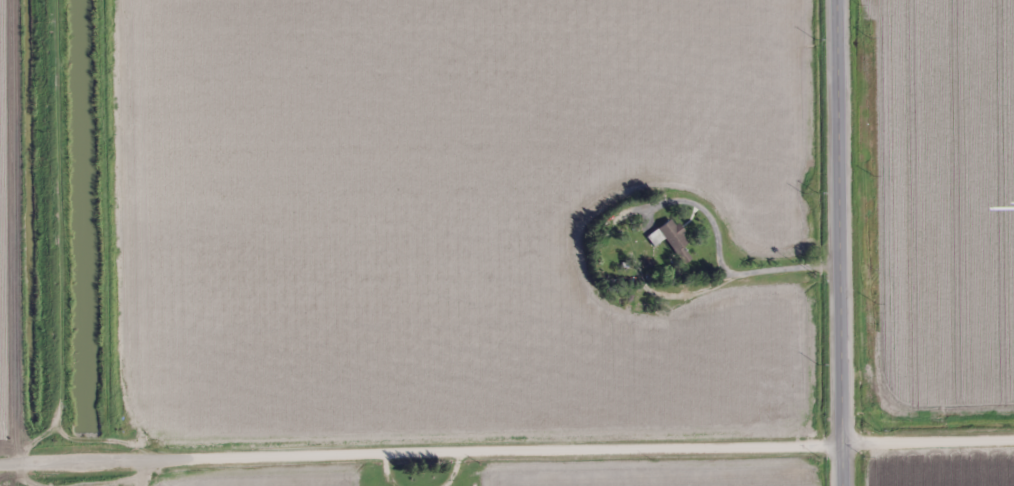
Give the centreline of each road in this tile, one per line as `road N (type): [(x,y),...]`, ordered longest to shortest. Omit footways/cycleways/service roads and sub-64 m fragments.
road 1 (residential): [(0,463),(1013,438)]
road 2 (secondary): [(836,0),(842,485)]
road 3 (residential): [(48,0),(53,461)]

